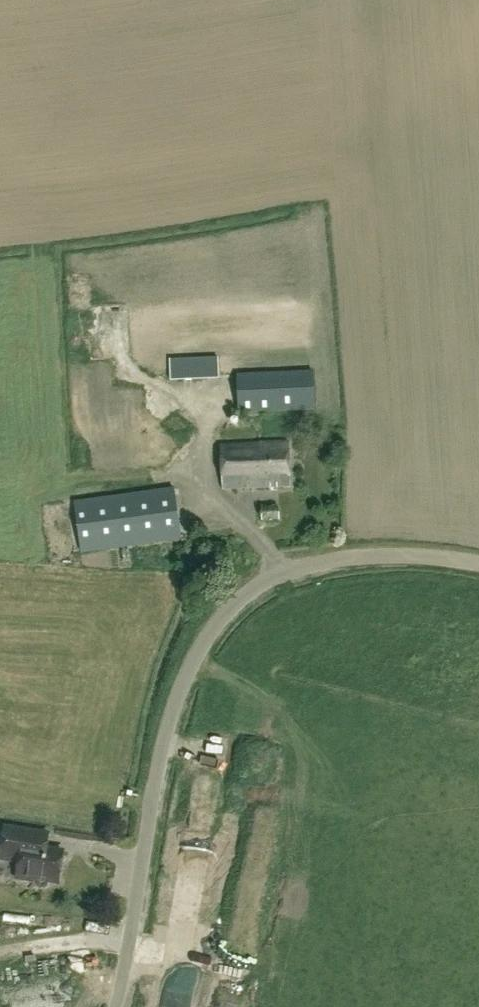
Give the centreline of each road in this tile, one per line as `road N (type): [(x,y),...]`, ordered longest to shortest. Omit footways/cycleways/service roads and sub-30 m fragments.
road 1 (unclassified): [(115,1006),(166,730),(198,651),(223,616),(266,579),(326,559),(478,562)]

